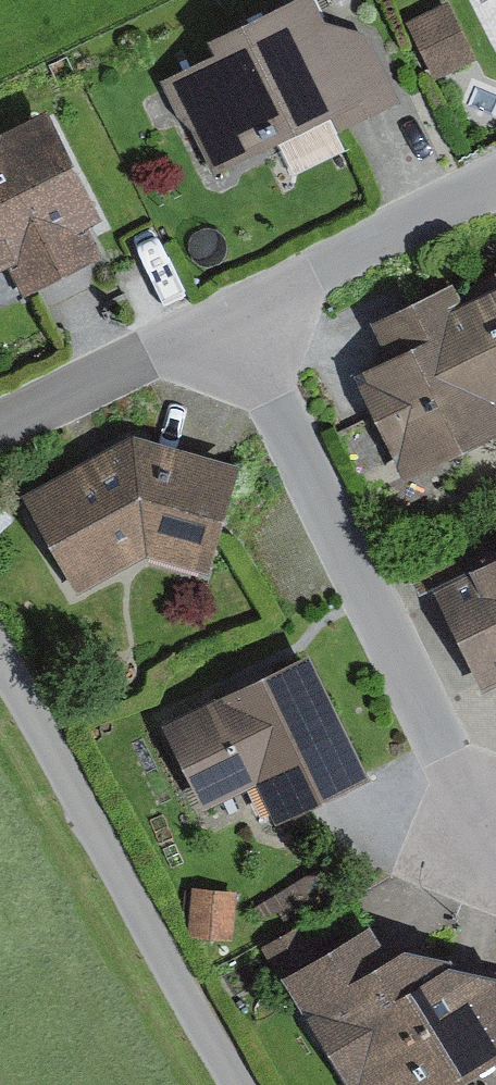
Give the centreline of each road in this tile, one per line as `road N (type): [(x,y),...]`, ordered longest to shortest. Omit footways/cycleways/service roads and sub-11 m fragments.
road 1 (residential): [(233,316),(495,854)]
road 2 (residential): [(0,663),(238,1084)]
road 3 (residential): [(233,316),(495,184)]
road 4 (residential): [(0,427),(233,316)]

